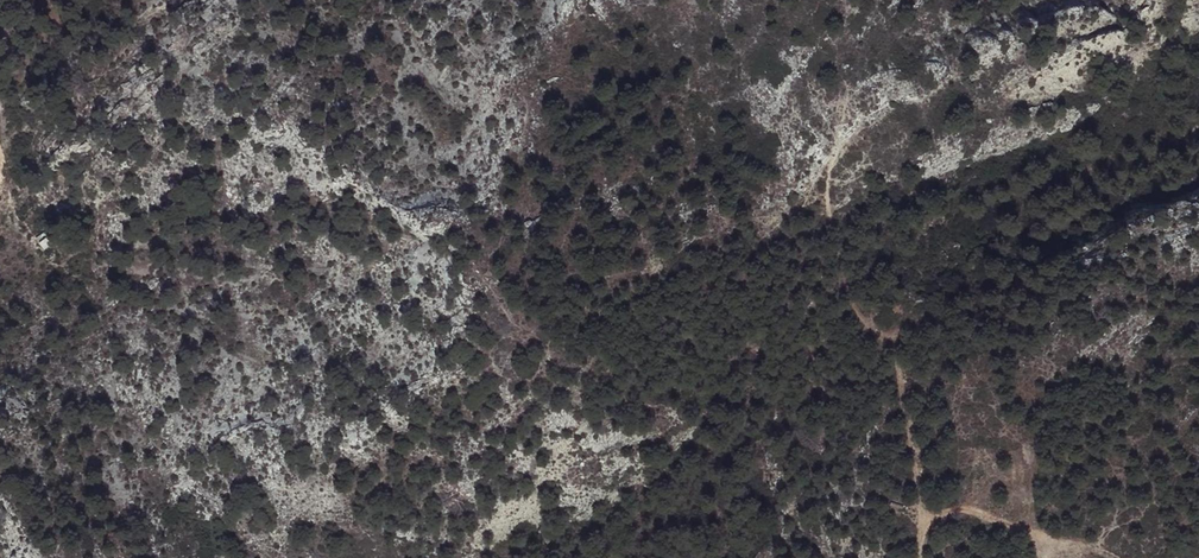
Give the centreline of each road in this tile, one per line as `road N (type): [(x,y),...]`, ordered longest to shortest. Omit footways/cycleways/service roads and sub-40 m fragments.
road 1 (track): [(915,557),(929,508),(904,375),(893,345),(855,310),(841,277),(828,185),(834,167)]

